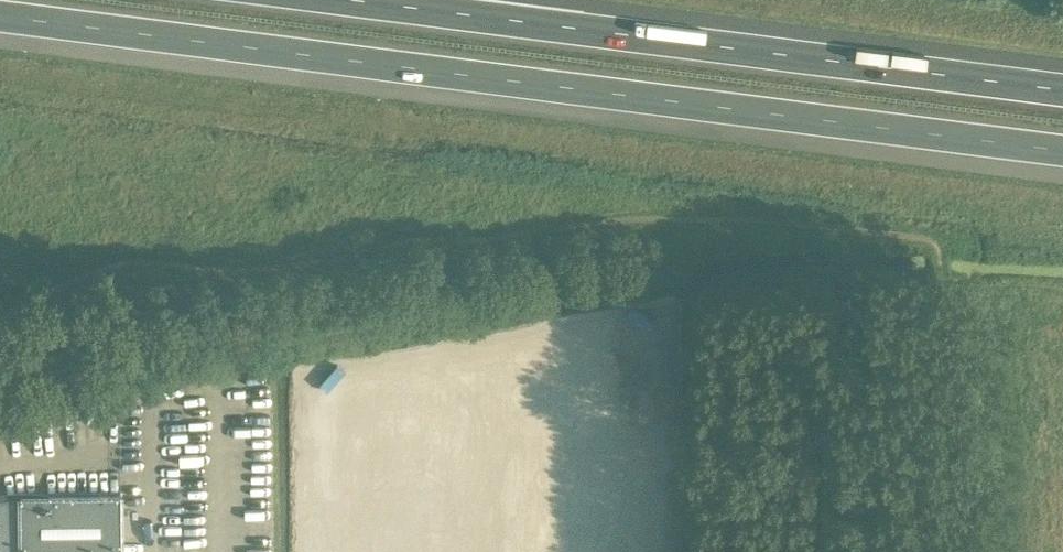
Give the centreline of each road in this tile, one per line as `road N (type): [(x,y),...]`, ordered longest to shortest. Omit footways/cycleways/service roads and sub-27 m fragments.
road 1 (motorway): [(0,17),(1062,152)]
road 2 (motorway): [(1062,91),(341,0)]

